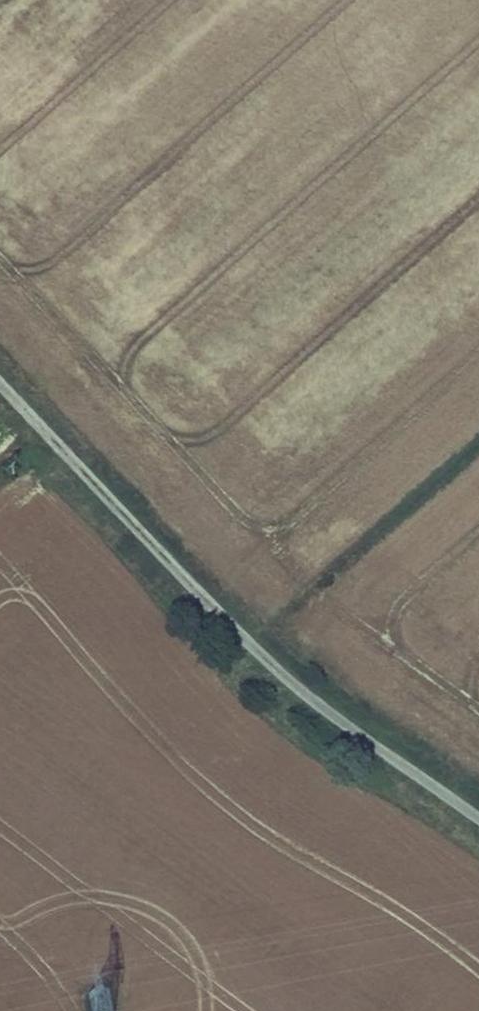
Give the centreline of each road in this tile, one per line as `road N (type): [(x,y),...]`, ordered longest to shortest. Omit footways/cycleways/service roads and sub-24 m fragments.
road 1 (unclassified): [(0,385),(282,674),(478,819)]

